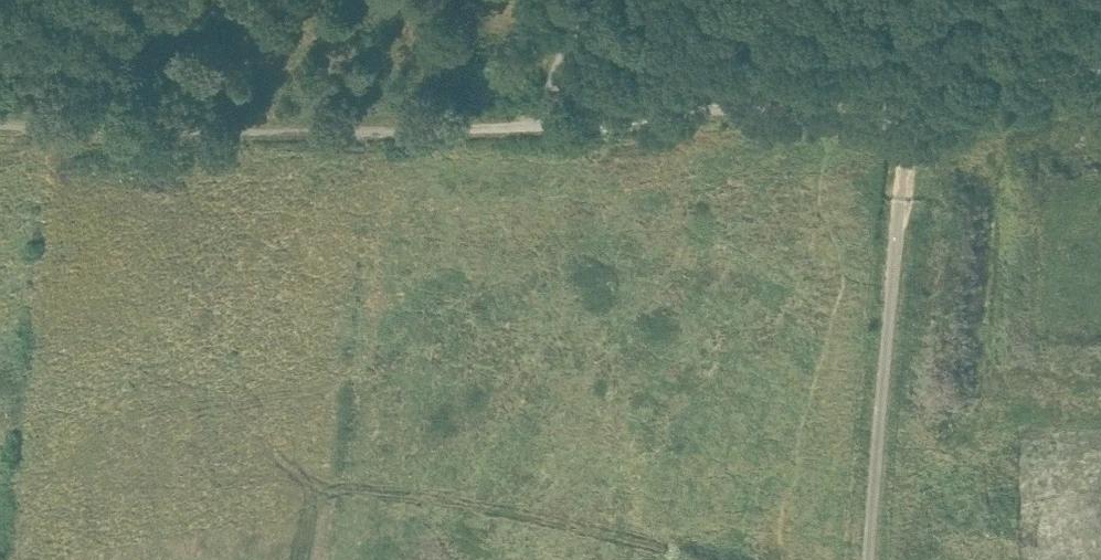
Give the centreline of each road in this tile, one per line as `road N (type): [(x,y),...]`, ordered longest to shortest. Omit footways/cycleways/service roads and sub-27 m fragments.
road 1 (unclassified): [(870,559),(906,98),(433,133),(0,134)]
road 2 (track): [(1100,67),(906,98)]
road 3 (track): [(541,124),(554,55),(580,0)]

